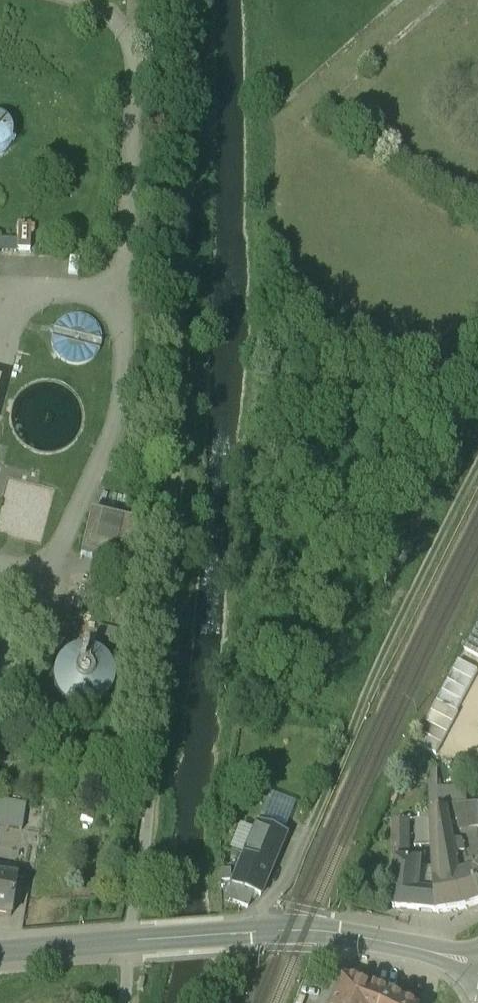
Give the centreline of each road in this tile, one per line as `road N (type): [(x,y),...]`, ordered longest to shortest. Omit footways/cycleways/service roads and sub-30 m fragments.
road 1 (track): [(186,0),(181,319),(156,742),(133,941)]
road 2 (track): [(265,933),(269,901),(410,587),(477,459)]
road 3 (tertiary): [(0,952),(287,932),(366,938),(477,963)]

